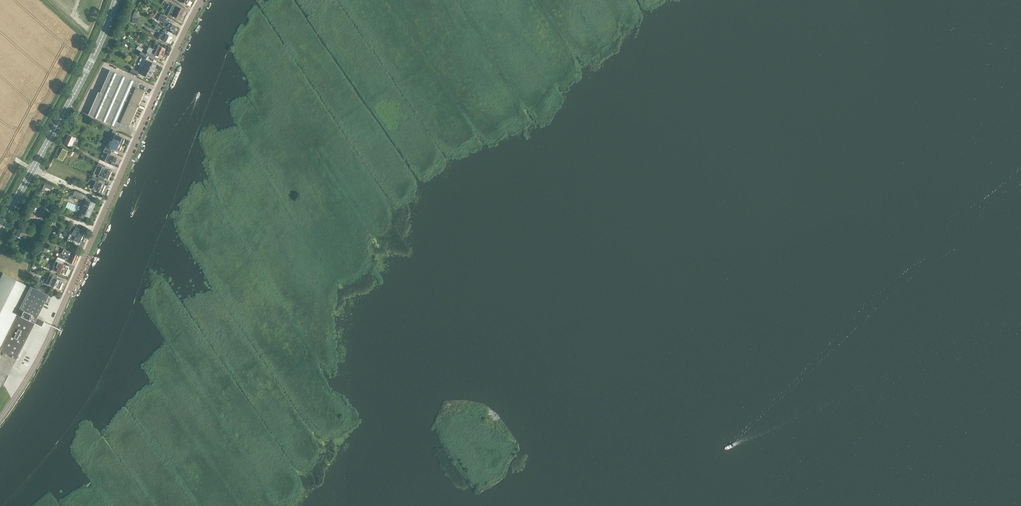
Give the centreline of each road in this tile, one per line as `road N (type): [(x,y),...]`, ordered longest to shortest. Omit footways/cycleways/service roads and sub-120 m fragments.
road 1 (tertiary): [(0,419),(54,330),(202,0)]
road 2 (secondary): [(0,229),(116,0)]

